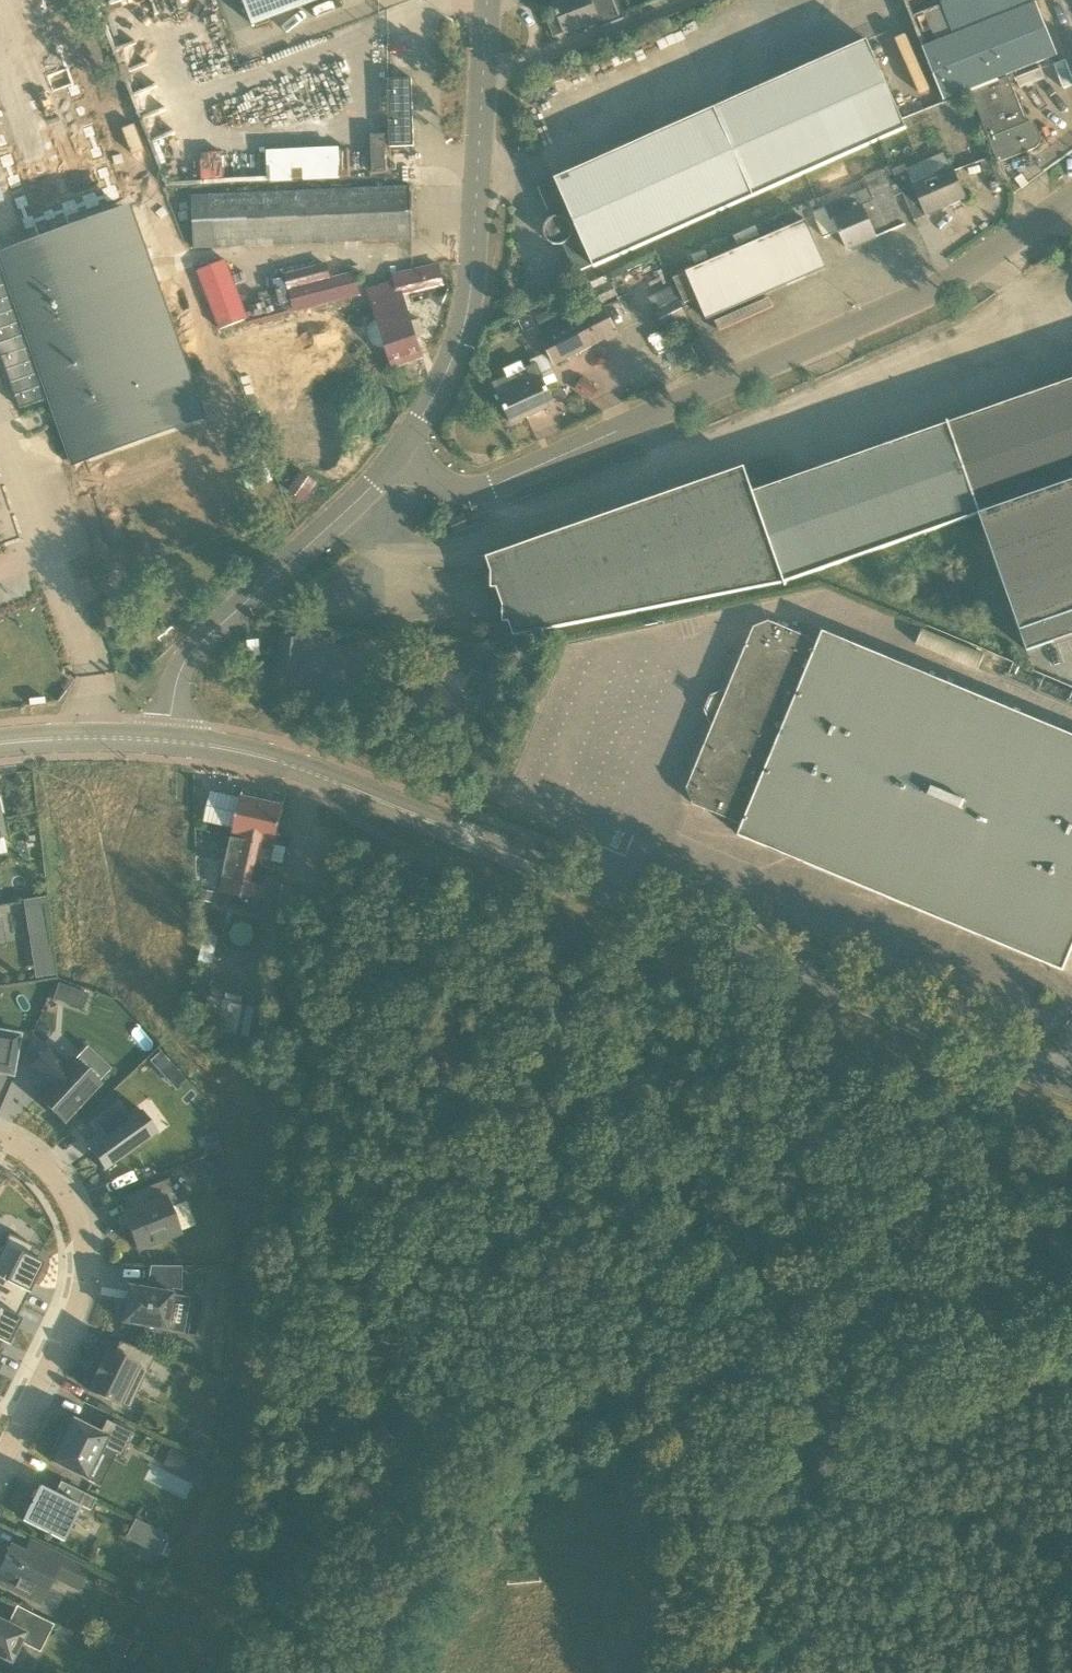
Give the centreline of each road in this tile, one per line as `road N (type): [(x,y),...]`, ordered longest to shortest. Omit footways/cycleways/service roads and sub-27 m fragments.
road 1 (track): [(267,1672),(277,1021),(319,777)]
road 2 (unclassified): [(397,455),(446,485),(483,490),(944,284),(1071,195)]
road 3 (unclassified): [(709,1672),(687,1412),(703,986),(713,939)]
road 4 (secondary): [(713,939),(319,777),(256,756),(171,743)]
road 5 (unclassified): [(397,455),(452,370),(474,275),(489,0)]
road 6 (residential): [(0,1136),(37,1154),(68,1191),(90,1269),(85,1302),(0,1477)]
road 7 (secondary): [(1071,1087),(713,939)]
road 8 (unclassified): [(171,743),(172,696),(199,645),(349,509),(397,455)]
road 9 (secondary): [(171,743),(63,739),(0,746)]

